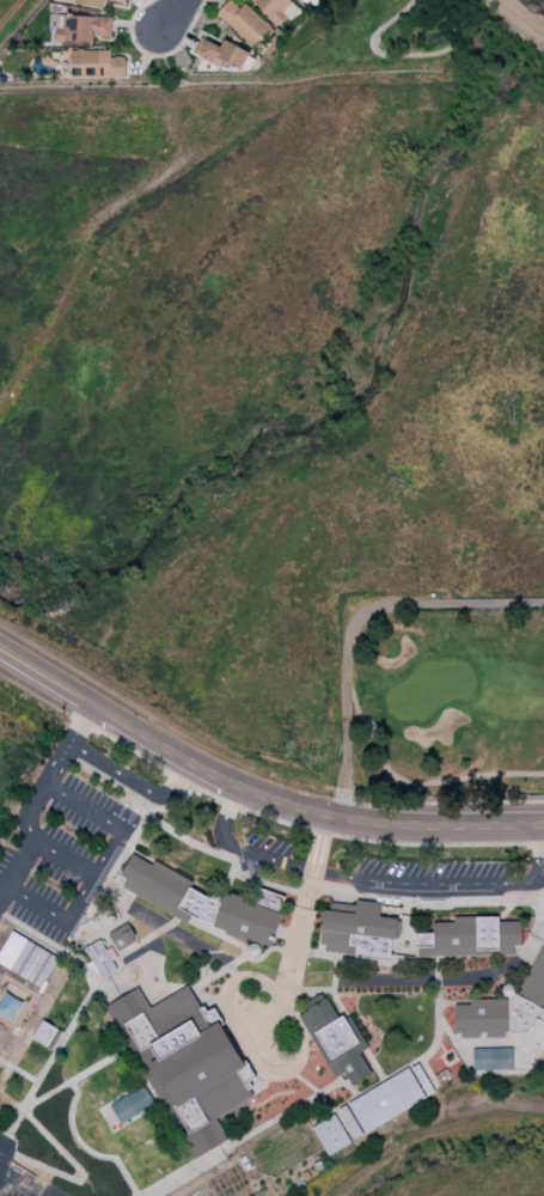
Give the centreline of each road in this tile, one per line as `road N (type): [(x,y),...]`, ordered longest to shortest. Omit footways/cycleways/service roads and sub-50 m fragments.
road 1 (residential): [(543,824),(392,824),(277,800)]
road 2 (residential): [(236,788),(91,706)]

